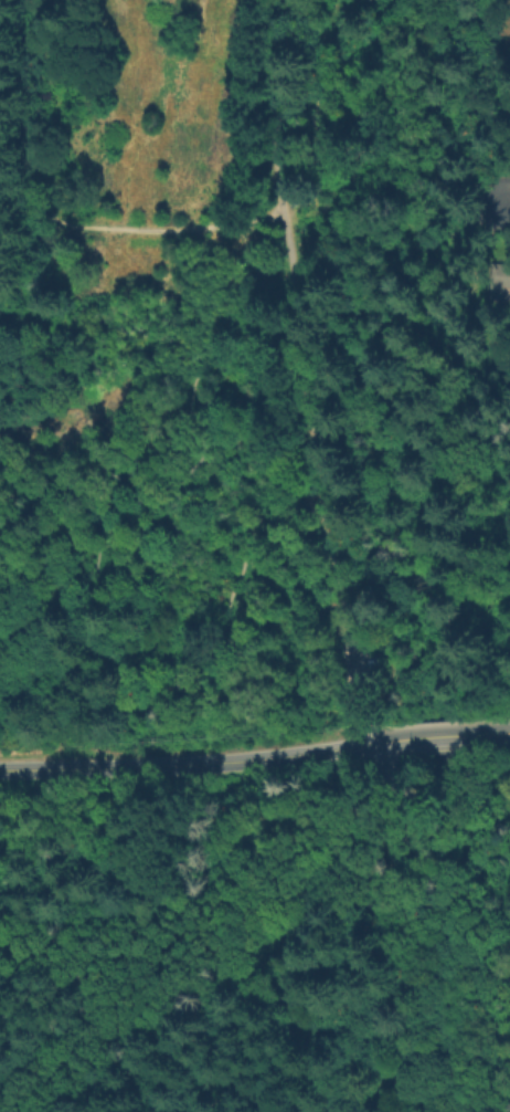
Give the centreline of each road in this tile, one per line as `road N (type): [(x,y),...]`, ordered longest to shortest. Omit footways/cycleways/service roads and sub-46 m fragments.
road 1 (tertiary): [(359,745),(201,764),(0,773)]

